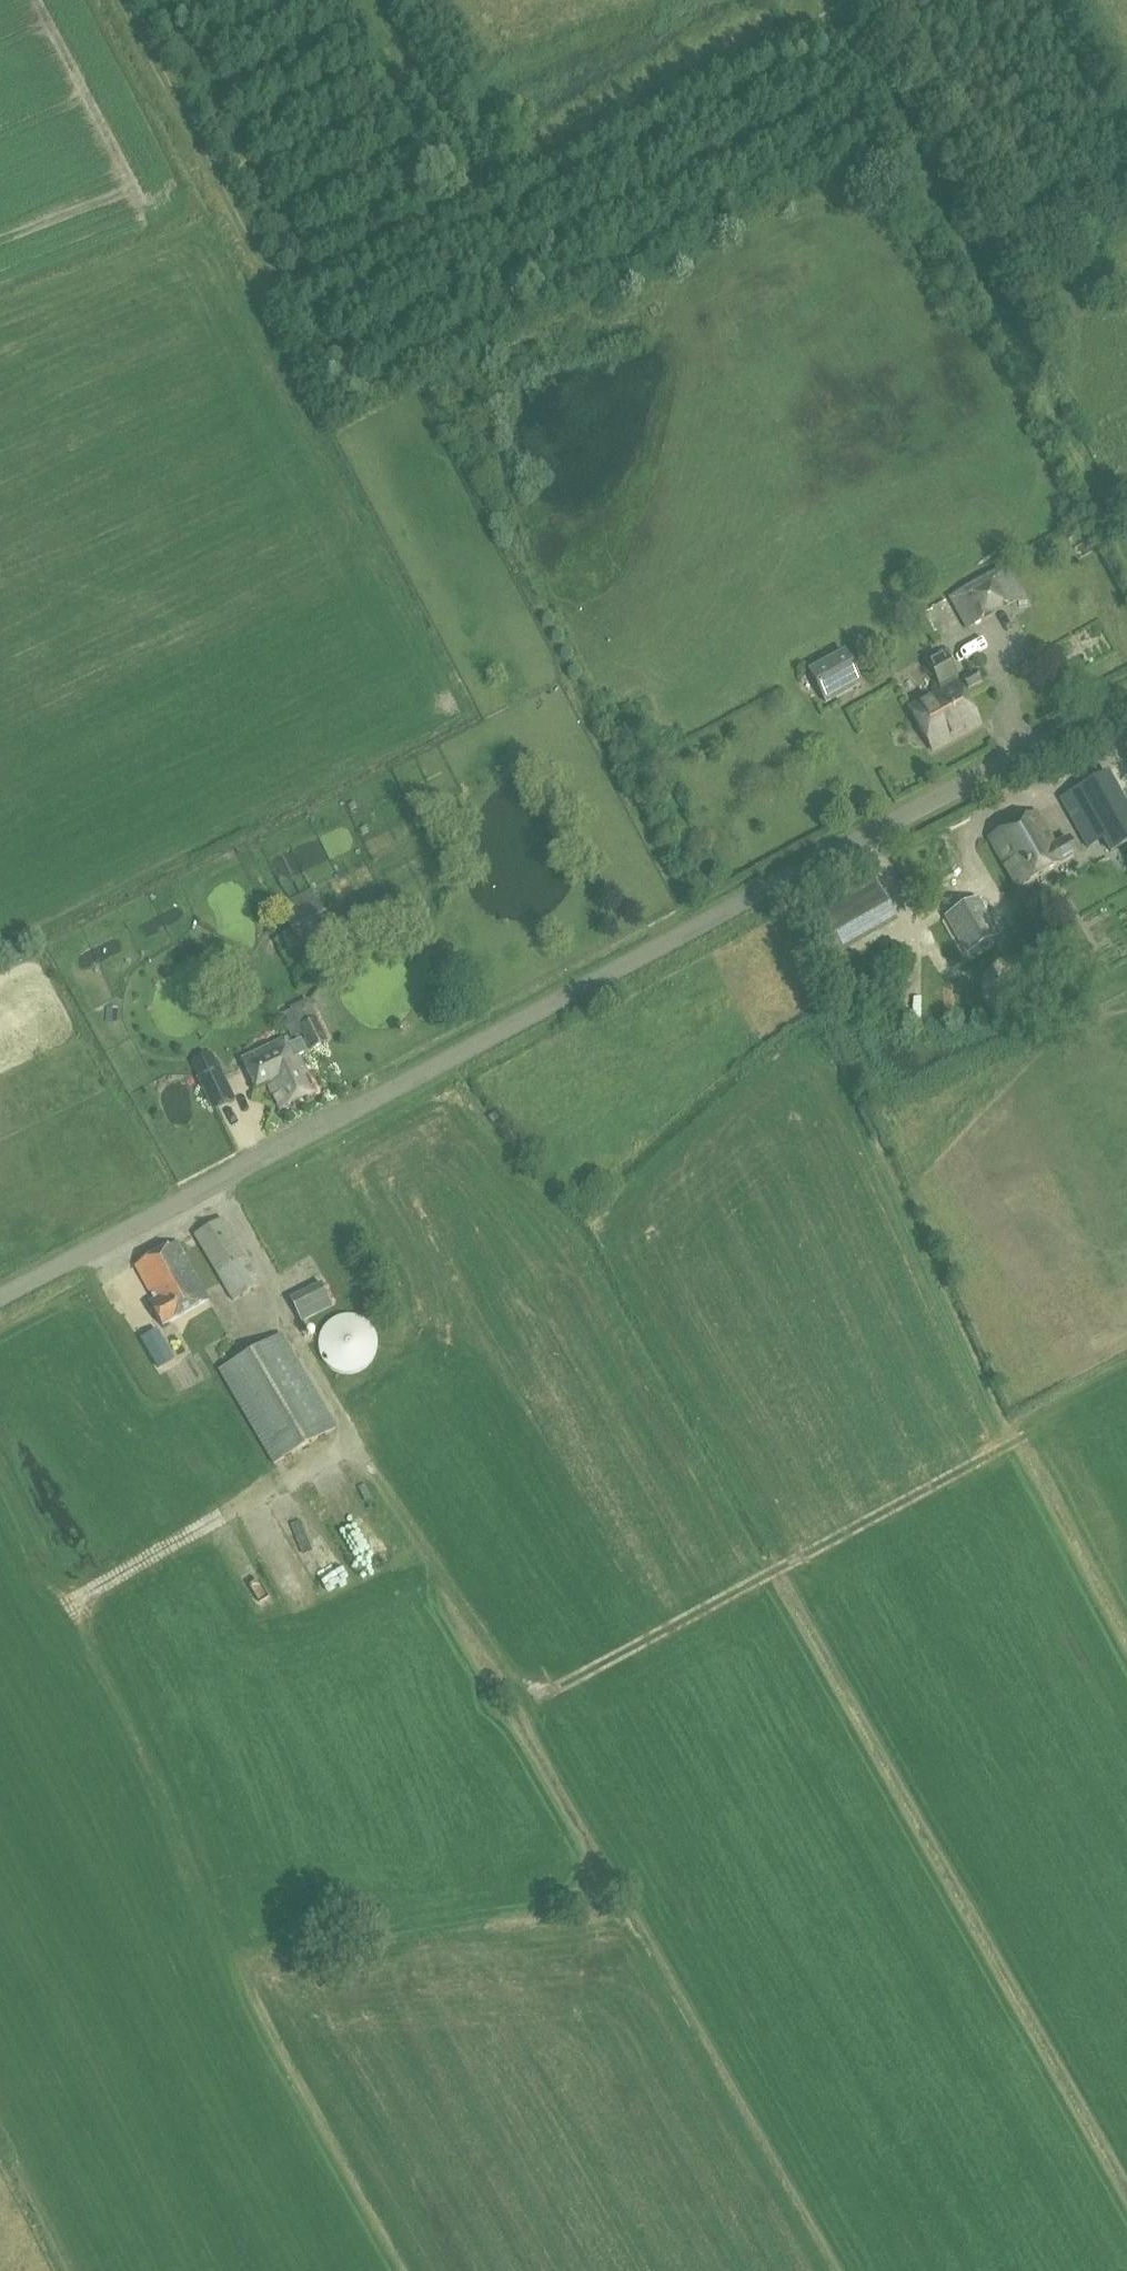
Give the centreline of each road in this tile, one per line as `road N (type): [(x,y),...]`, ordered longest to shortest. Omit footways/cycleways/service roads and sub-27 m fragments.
road 1 (unclassified): [(0,1296),(1126,695)]
road 2 (track): [(852,0),(305,285),(273,278),(247,240),(120,0)]

